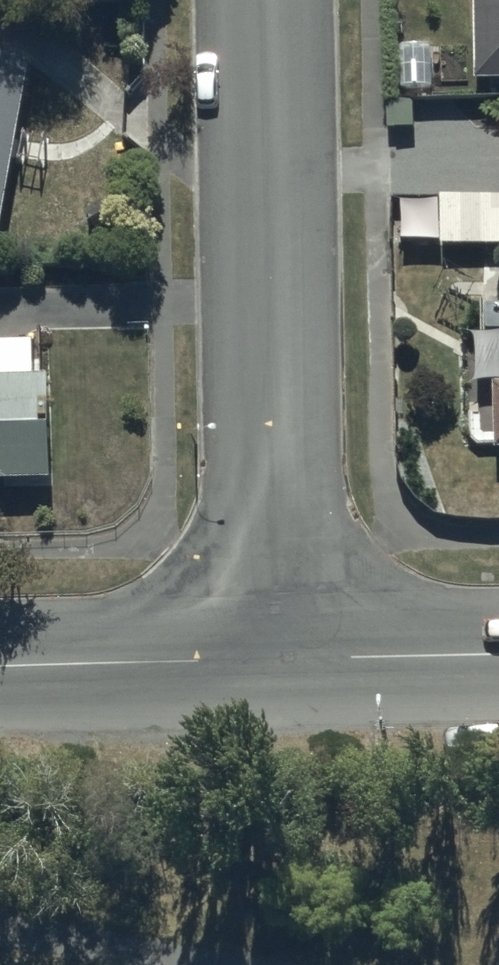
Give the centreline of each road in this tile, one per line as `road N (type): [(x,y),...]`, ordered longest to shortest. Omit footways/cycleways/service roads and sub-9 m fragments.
road 1 (residential): [(290,657),(266,0)]
road 2 (tertiary): [(0,666),(290,657)]
road 3 (tertiary): [(290,657),(498,653)]

